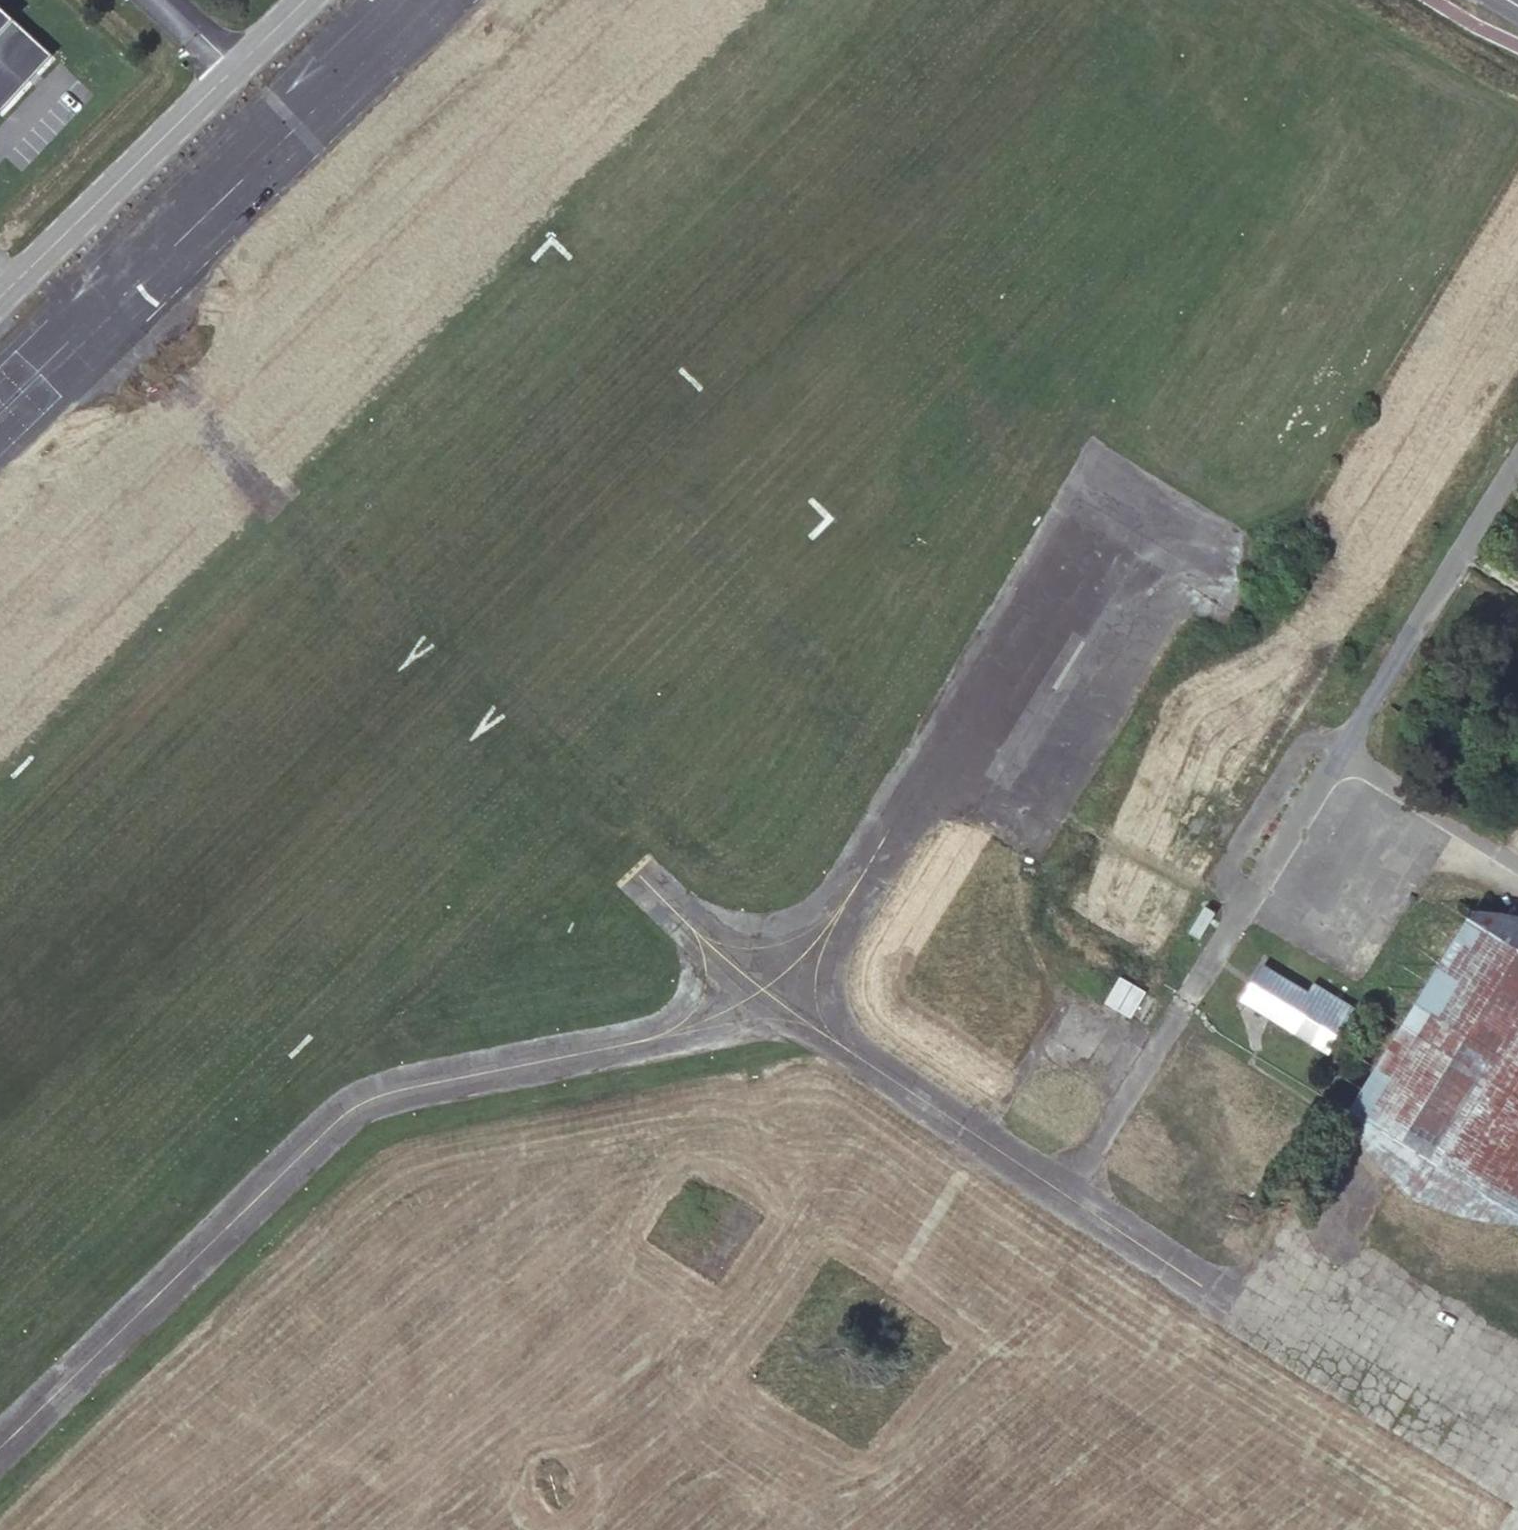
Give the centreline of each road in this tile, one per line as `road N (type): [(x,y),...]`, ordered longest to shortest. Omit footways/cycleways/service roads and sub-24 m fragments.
road 1 (unclassified): [(1338,747),(1517,459)]
road 2 (unclassified): [(235,66),(0,297)]
road 3 (unclassified): [(1184,999),(1338,747)]
road 4 (unclassified): [(1338,747),(1517,862)]

